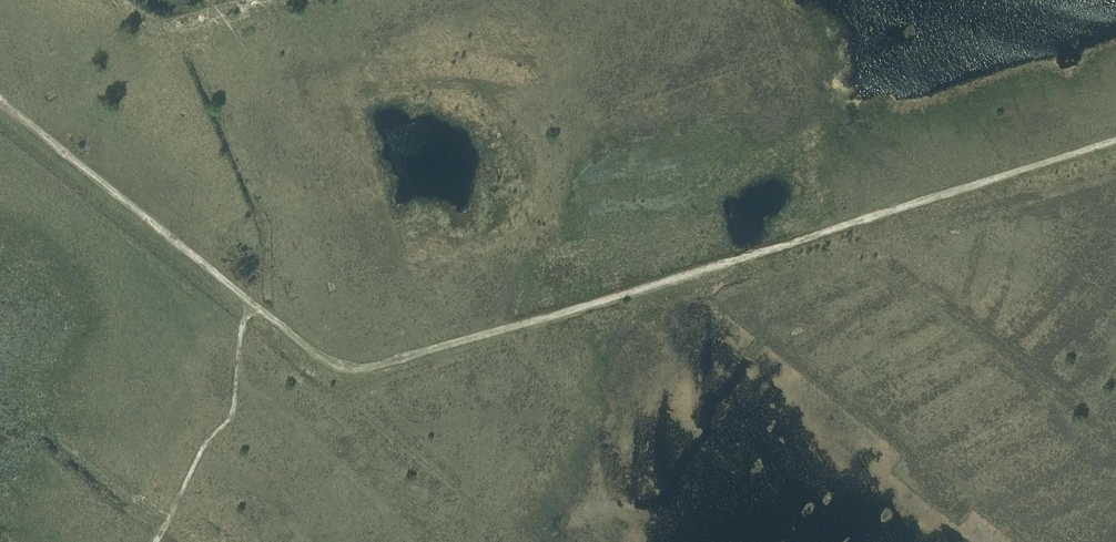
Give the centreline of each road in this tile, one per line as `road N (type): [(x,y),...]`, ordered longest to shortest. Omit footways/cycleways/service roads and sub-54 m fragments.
road 1 (track): [(1115,141),(375,366),(334,364),(254,305)]
road 2 (track): [(254,305),(0,101)]
road 3 (track): [(157,541),(195,463),(232,416),(241,327),(254,305)]

